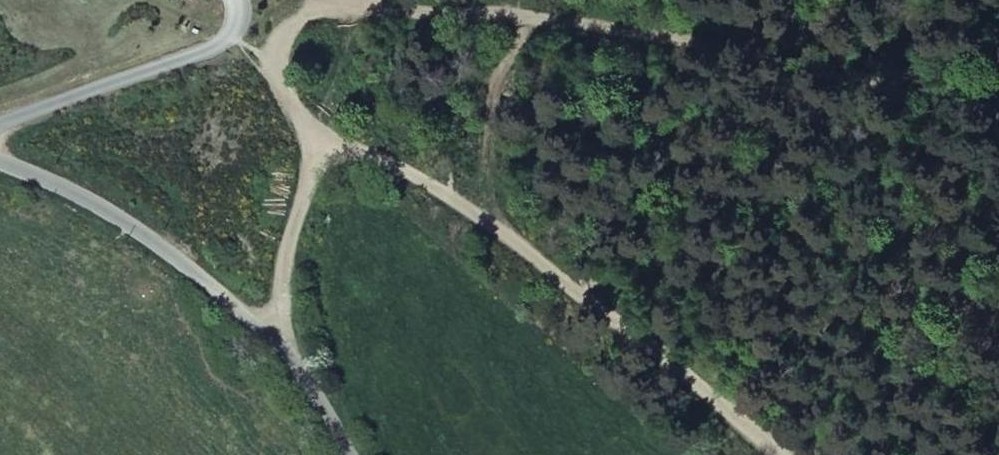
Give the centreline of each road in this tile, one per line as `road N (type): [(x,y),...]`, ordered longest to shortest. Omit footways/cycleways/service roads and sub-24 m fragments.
road 1 (track): [(998,119),(607,26),(357,11),(185,49),(0,121)]
road 2 (track): [(273,339),(331,143),(394,162),(749,454)]
road 3 (unclassified): [(0,166),(109,212),(273,339),(340,454)]
road 4 (track): [(530,21),(483,79),(352,149)]
road 5 (track): [(331,143),(230,0)]

